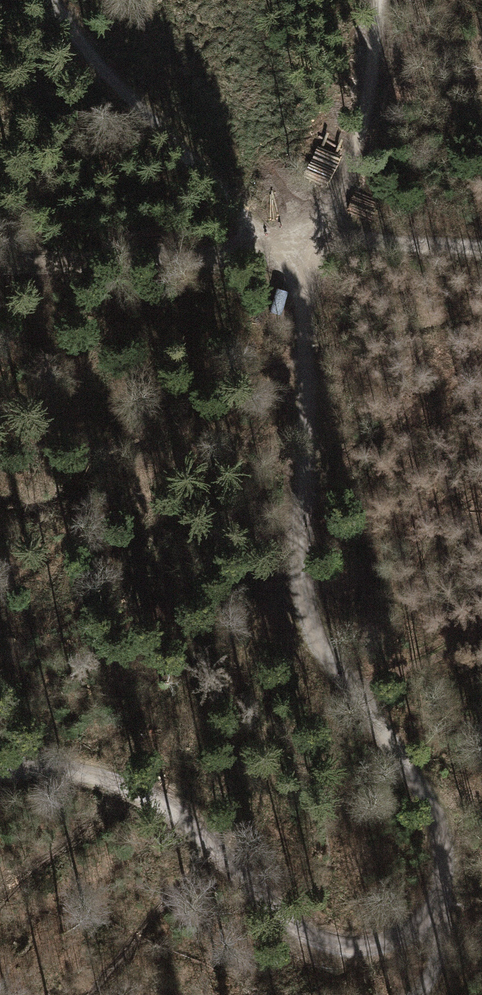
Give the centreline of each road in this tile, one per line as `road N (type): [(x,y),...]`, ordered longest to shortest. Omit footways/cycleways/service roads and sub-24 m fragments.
road 1 (track): [(295,241),(306,393),(304,603),(328,658),(432,814),(442,850),(433,912)]
road 2 (track): [(433,912),(387,944),(348,948),(283,919),(181,820),(117,784),(56,770),(0,773)]
road 3 (track): [(295,241),(260,227),(56,0)]
road 4 (track): [(0,264),(219,254),(295,241)]
road 5 (track): [(378,0),(370,109),(343,179),(295,241)]
road 6 (track): [(481,247),(295,241)]

